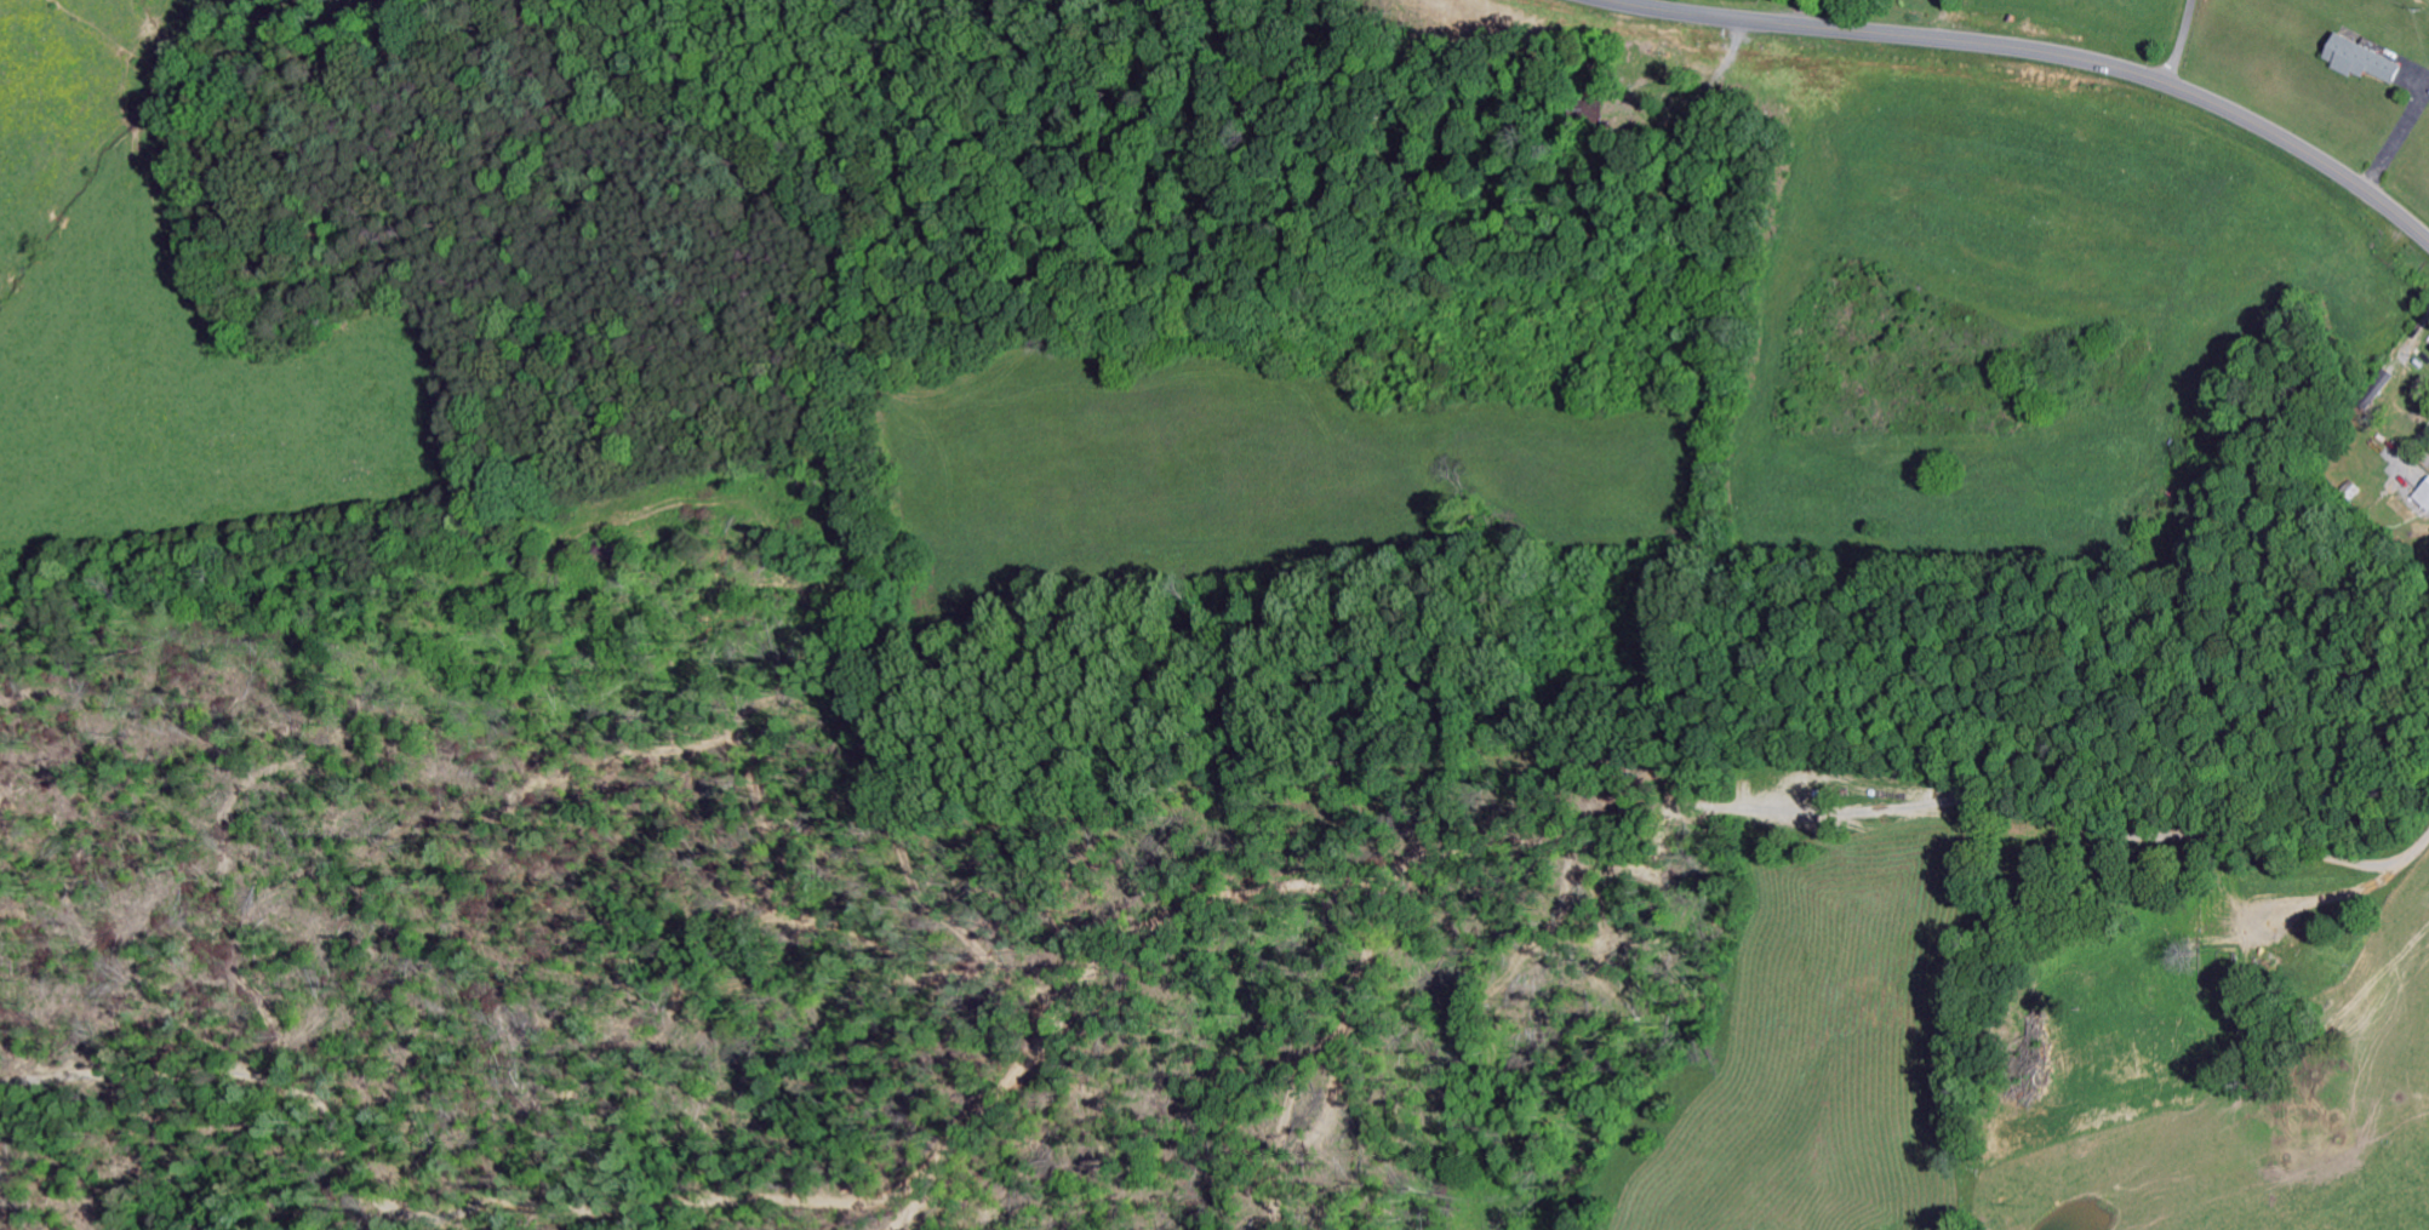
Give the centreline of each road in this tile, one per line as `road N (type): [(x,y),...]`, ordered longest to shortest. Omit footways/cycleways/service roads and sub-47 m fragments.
road 1 (secondary): [(2428,245),(2291,143),(2141,75),(2034,51),(1613,0)]
road 2 (residential): [(1165,0),(1172,6),(1141,84),(991,301),(680,525)]

